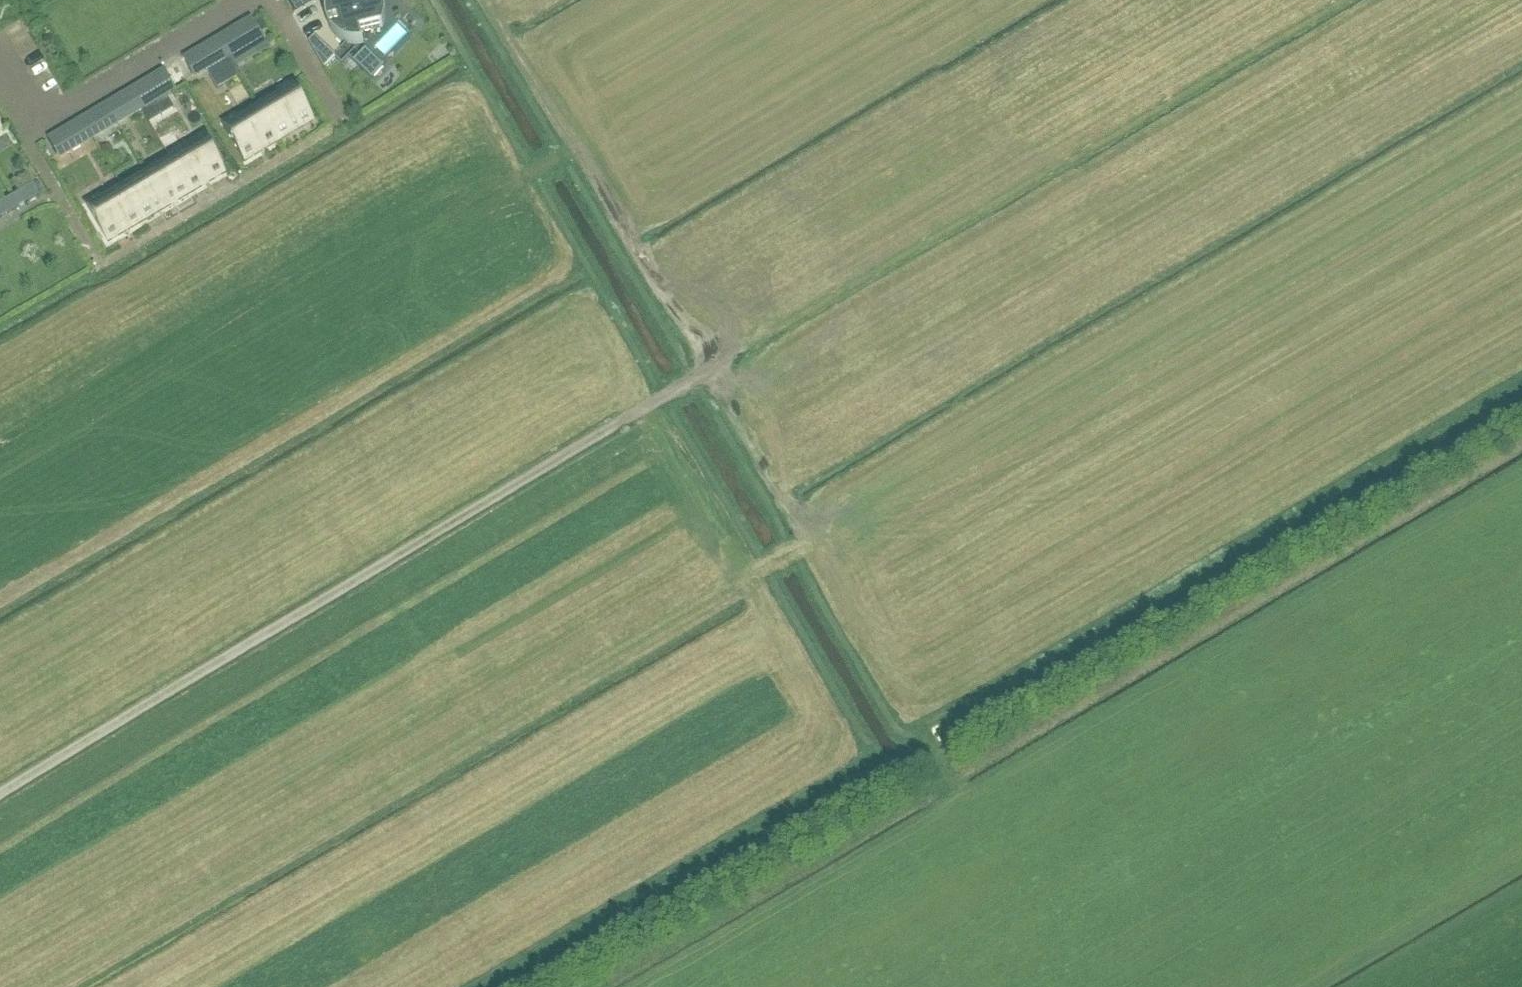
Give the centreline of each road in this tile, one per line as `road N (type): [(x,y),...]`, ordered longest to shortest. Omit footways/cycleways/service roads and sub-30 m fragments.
road 1 (track): [(693,381),(0,796)]
road 2 (residential): [(0,74),(33,123),(244,0)]
road 3 (residential): [(264,0),(338,123)]

